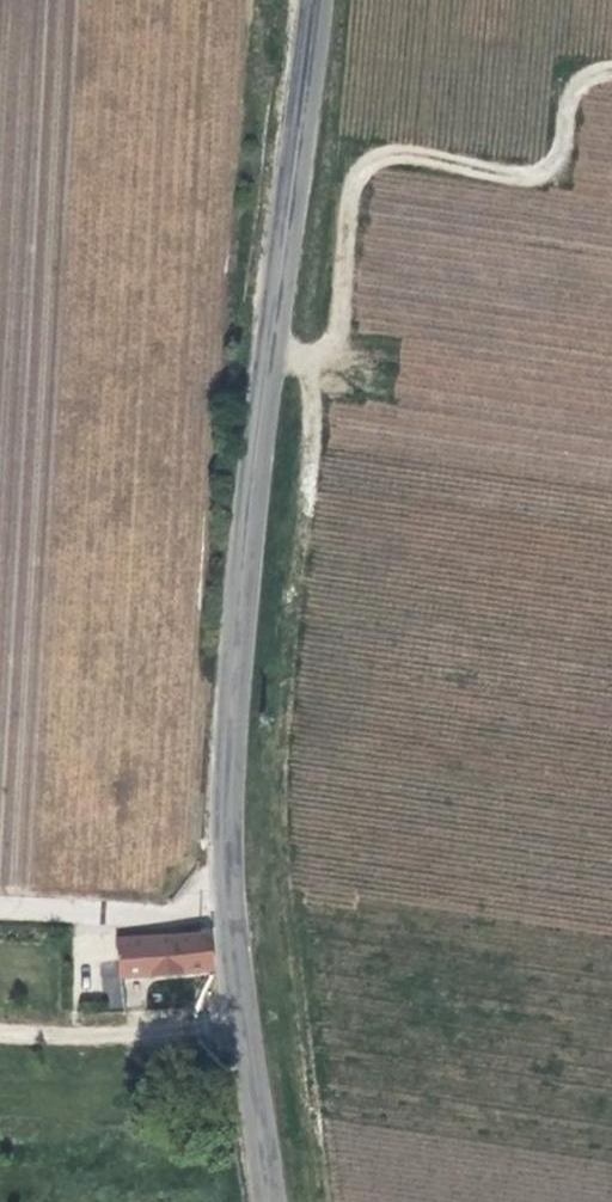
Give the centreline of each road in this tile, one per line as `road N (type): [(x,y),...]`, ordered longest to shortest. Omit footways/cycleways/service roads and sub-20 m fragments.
road 1 (tertiary): [(321,0),(254,501),(233,762),(232,895),(270,1201)]
road 2 (track): [(273,354),(313,360),(332,352),(358,171),(387,153),(529,174),(557,162),(590,75),(611,71)]
road 3 (track): [(0,908),(163,912),(232,895)]

